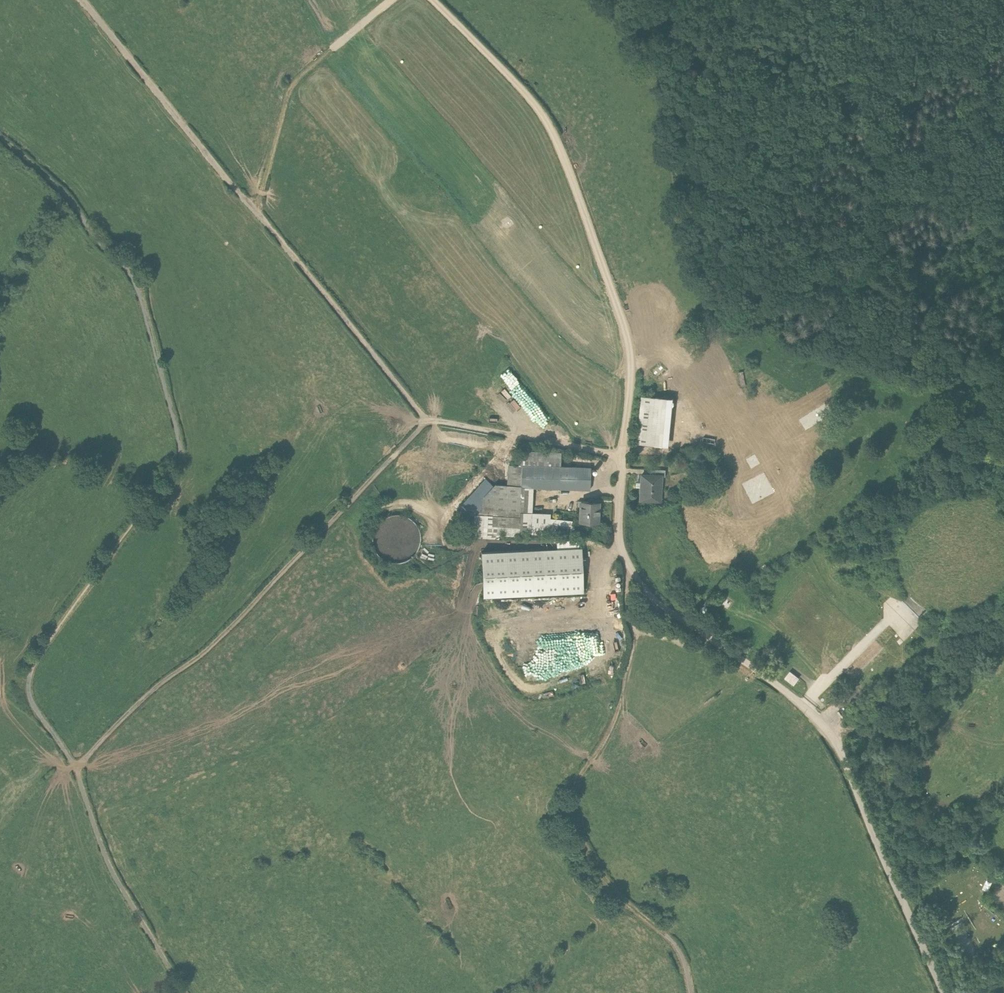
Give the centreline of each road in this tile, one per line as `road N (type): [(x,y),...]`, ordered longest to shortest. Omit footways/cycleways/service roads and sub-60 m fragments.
road 1 (track): [(189,992),(110,856),(82,771),(90,752),(259,599),(424,420),(83,0)]
road 2 (track): [(0,132),(75,198),(135,278),(186,449),(184,464),(36,668),(37,701),(82,771)]
road 3 (unclassified): [(944,992),(830,732),(806,702),(660,601),(623,557),(621,457)]
road 4 (track): [(621,457),(624,330),(550,121),(431,0)]
road 5 (track): [(691,992),(678,948),(602,877),(570,815),(576,771),(615,711),(634,632),(623,557)]
road 6 (track): [(253,205),(292,83),(392,0)]
road 7 (track): [(621,457),(424,420)]

